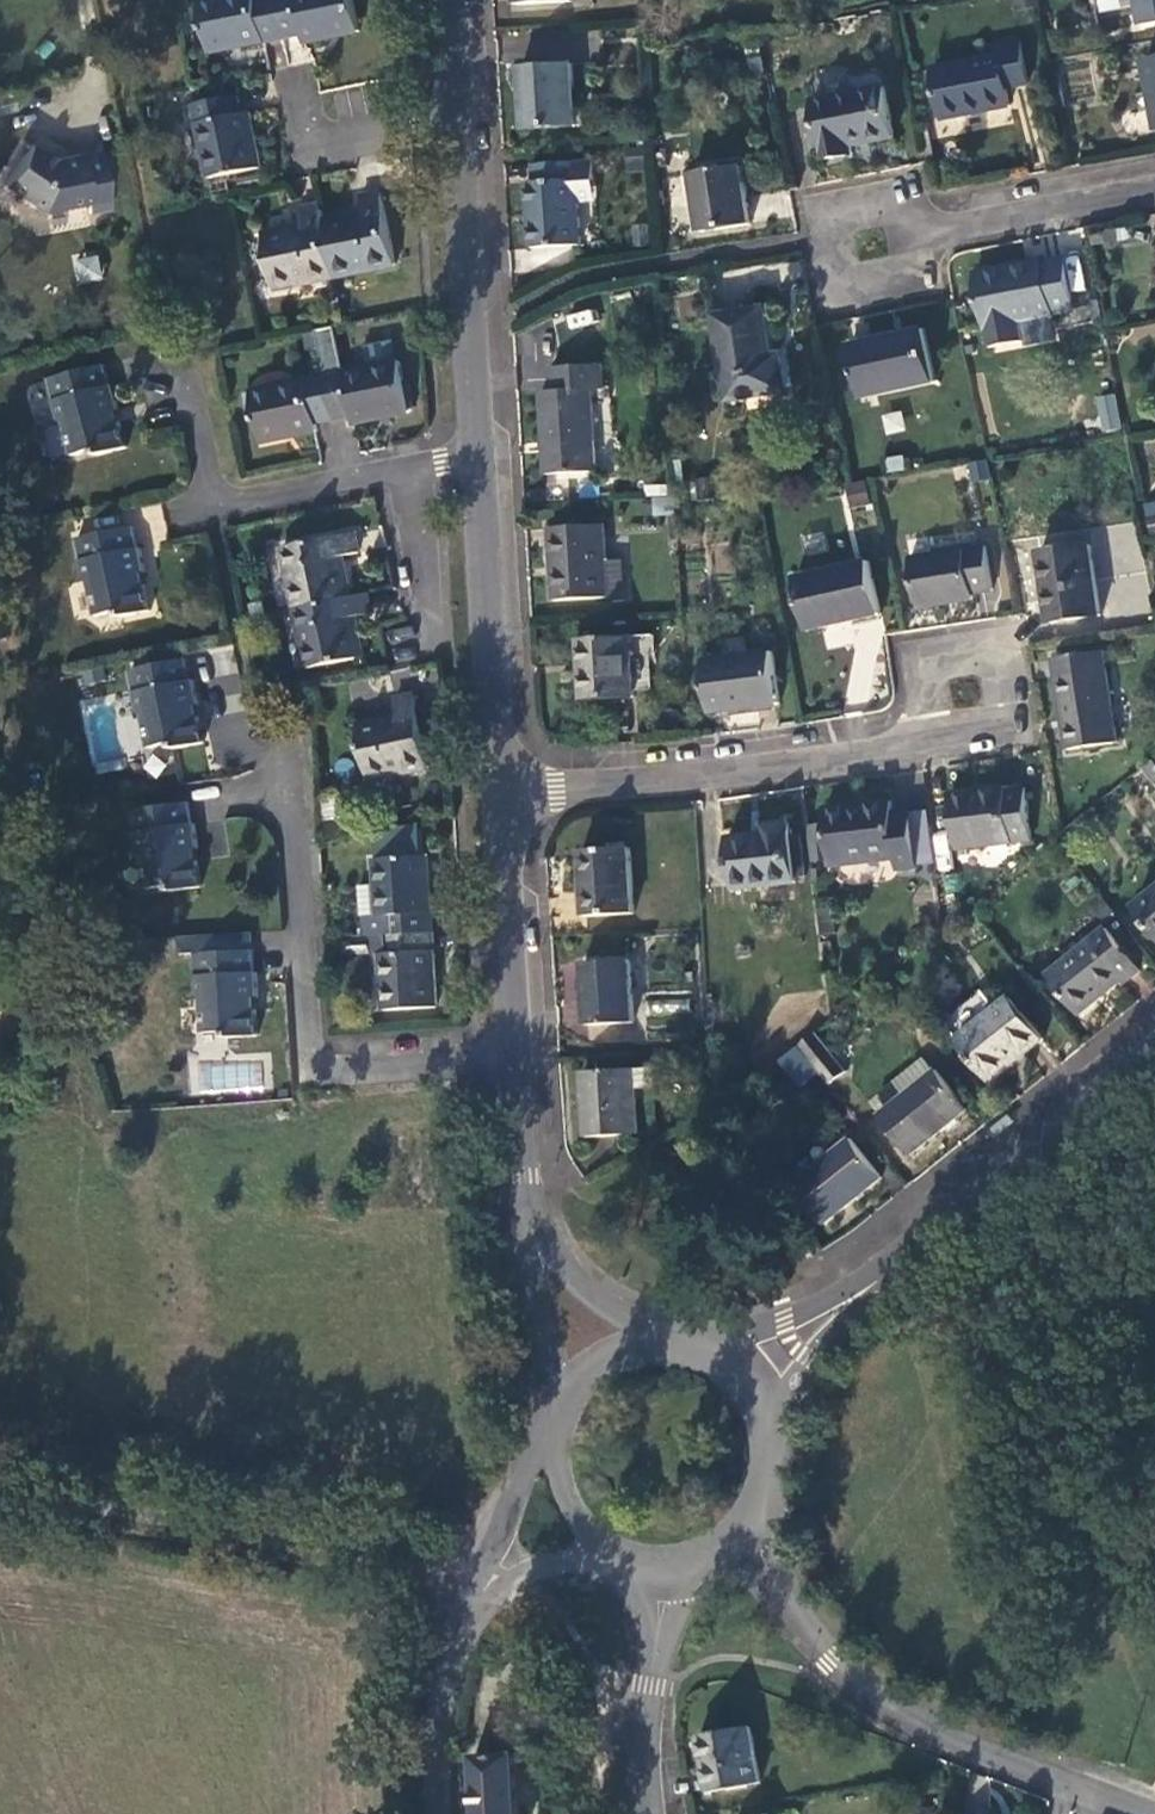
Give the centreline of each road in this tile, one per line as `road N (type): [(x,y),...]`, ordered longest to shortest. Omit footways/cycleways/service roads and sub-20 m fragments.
road 1 (residential): [(1154,1050),(894,1271),(740,1383)]
road 2 (residential): [(1150,1813),(901,1715),(836,1666),(789,1604),(760,1521)]
road 3 (unclassified): [(482,1558),(0,1499)]
road 4 (residential): [(291,778),(320,1042),(338,1066),(515,1048)]
road 5 (residential): [(500,786),(919,745)]
road 6 (residential): [(500,786),(476,435)]
road 7 (residential): [(476,435),(455,119)]
road 8 (residential): [(919,745),(1013,734),(1007,628),(920,639)]
road 9 (residential): [(515,1048),(500,786)]
road 10 (residential): [(833,223),(846,299),(952,279),(941,227)]
road 11 (residential): [(666,1576),(652,1684),(659,1813)]
road 12 (residential): [(1154,191),(941,227)]
road 13 (residential): [(416,452),(214,492)]
road 14 (residential): [(455,119),(322,150),(309,82)]
road 15 (residential): [(536,1244),(515,1048)]
road 16 (residential): [(416,452),(434,608),(409,622)]
road 17 (tertiary): [(456,1635),(430,1771),(431,1813)]
road 18 (residential): [(536,1244),(560,1418)]
road 19 (residential): [(941,227),(932,182),(827,202),(833,223)]
road 20 (residential): [(667,1352),(573,1291),(536,1244)]
road 21 (tertiary): [(456,1635),(508,1592),(598,1556)]
road 22 (residential): [(760,1521),(775,1457),(765,1419),(740,1383)]
road 23 (residential): [(214,492),(194,355)]
road 24 (tertiary): [(552,1445),(522,1474),(482,1558)]
road 25 (residential): [(667,1352),(604,1369),(560,1418)]
road 26 (residential): [(552,1445),(553,1487),(569,1526),(598,1556)]

